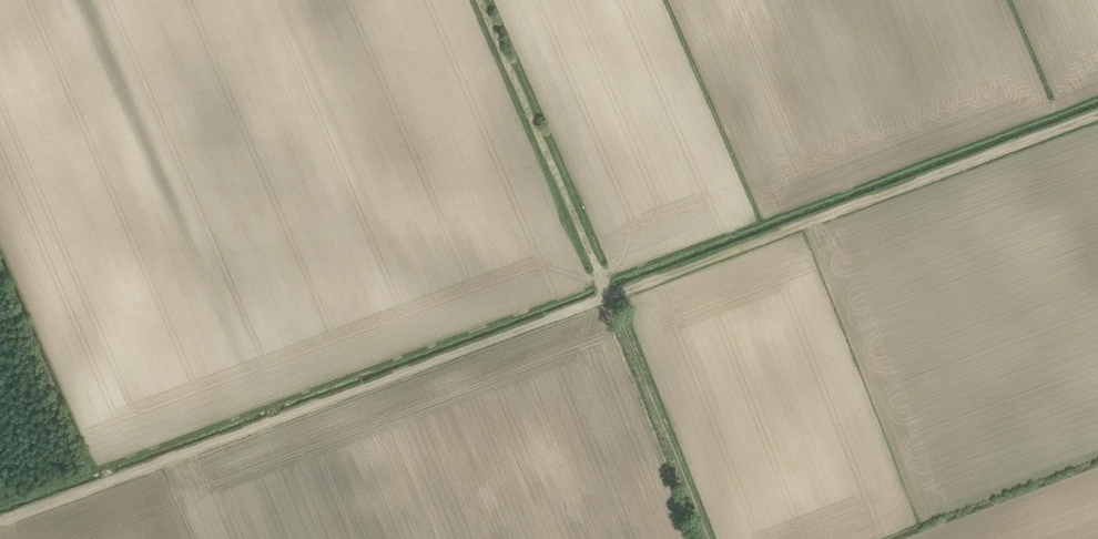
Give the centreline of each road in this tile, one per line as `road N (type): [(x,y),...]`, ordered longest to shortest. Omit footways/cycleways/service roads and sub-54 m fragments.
road 1 (track): [(0,520),(608,300)]
road 2 (track): [(608,300),(1097,116)]
road 3 (track): [(608,300),(481,0)]
road 4 (track): [(608,300),(704,538)]

